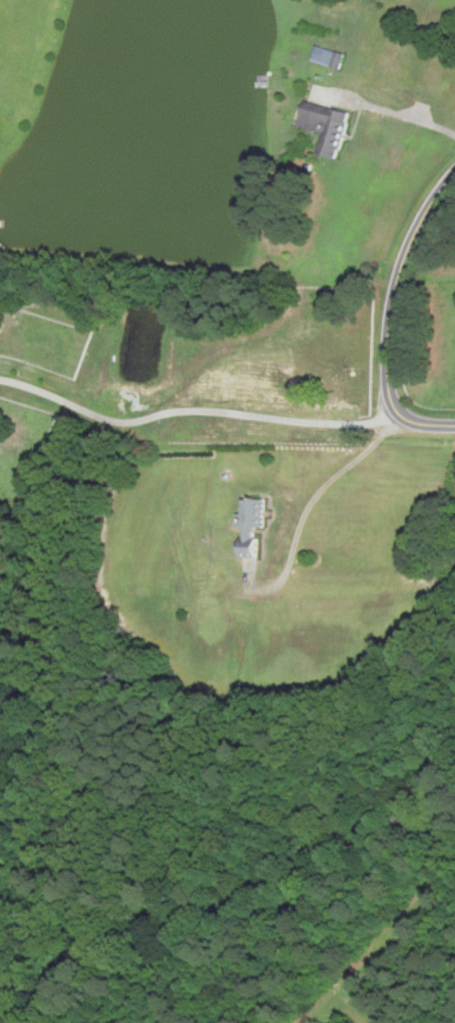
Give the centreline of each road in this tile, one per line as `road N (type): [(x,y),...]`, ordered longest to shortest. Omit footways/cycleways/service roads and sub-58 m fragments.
road 1 (residential): [(398,427),(120,424),(77,417),(0,381)]
road 2 (residential): [(398,427),(398,272),(430,202),(454,170)]

